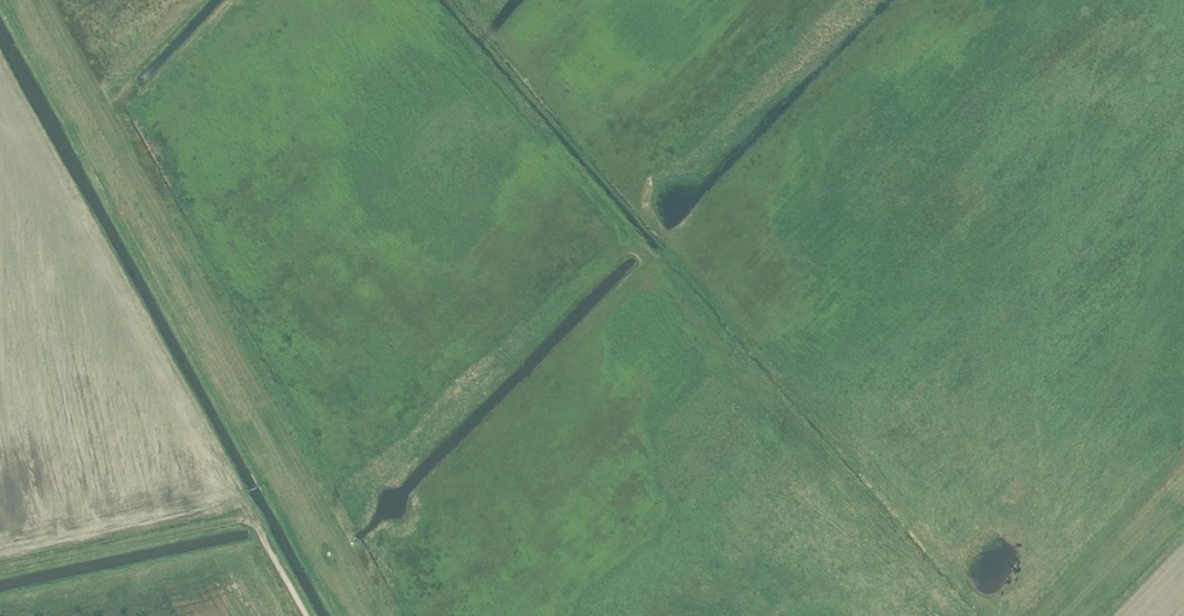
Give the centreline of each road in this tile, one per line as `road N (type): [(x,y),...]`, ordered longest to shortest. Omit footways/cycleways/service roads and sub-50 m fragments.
road 1 (track): [(0,571),(252,519)]

